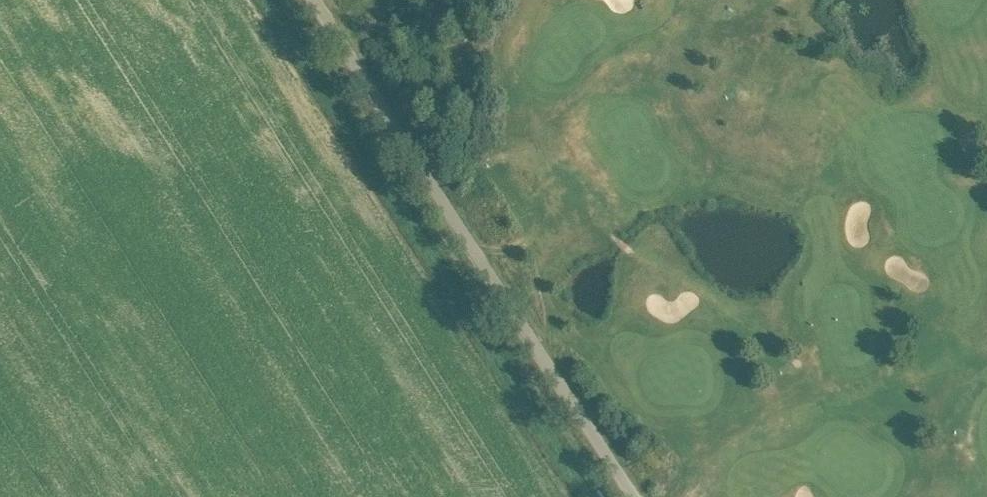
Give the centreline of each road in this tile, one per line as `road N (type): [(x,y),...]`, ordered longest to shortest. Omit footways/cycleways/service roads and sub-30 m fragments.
road 1 (unclassified): [(634,496),(316,0)]

